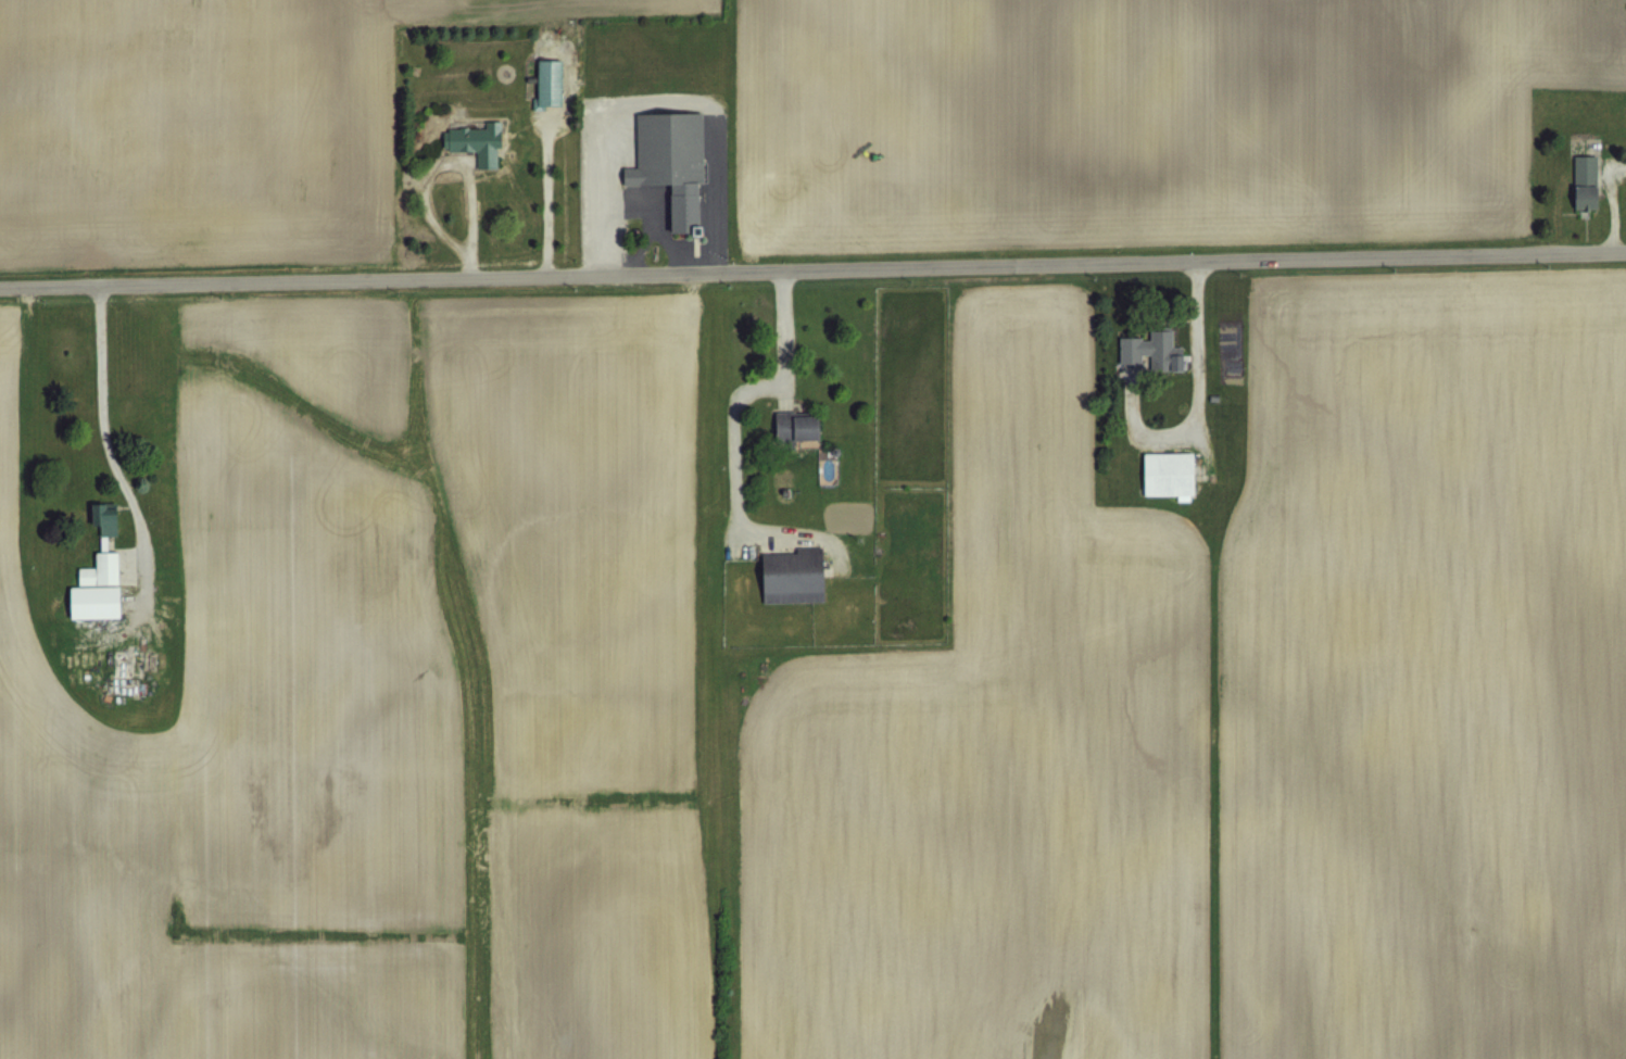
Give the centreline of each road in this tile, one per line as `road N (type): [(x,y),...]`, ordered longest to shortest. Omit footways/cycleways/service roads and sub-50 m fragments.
road 1 (tertiary): [(0,281),(1625,250)]

